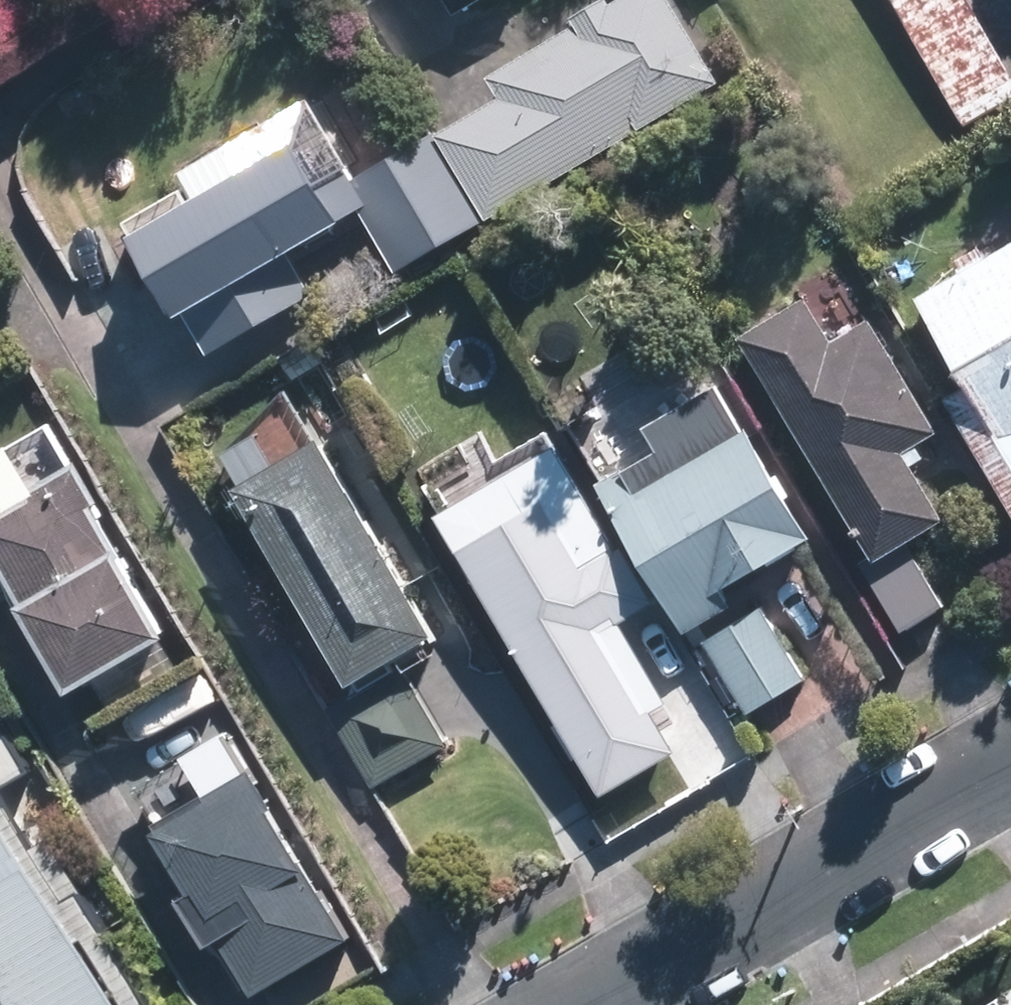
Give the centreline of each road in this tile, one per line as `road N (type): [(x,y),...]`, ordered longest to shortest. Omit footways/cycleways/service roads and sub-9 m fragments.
road 1 (residential): [(586,1004),(1010,757)]

